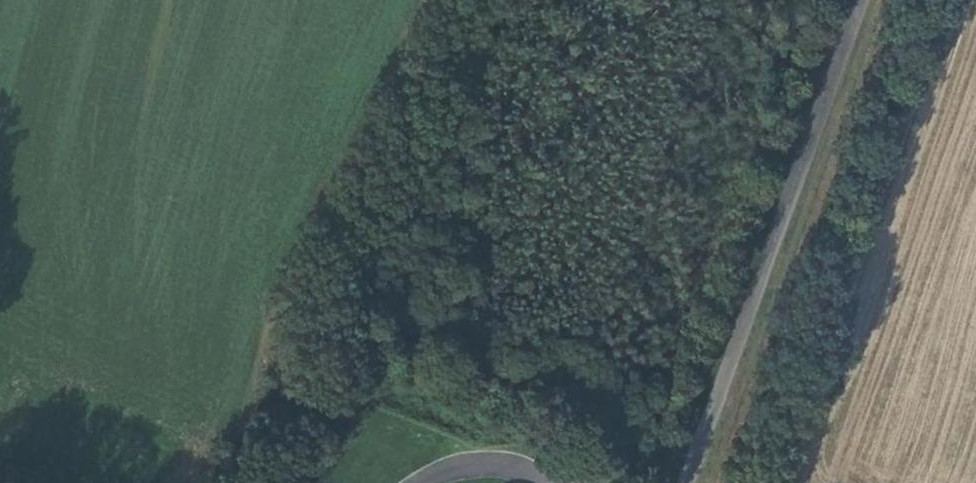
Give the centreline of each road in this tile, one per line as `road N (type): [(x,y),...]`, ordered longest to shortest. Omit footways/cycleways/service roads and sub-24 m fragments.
road 1 (unclassified): [(863,0),(688,482)]

